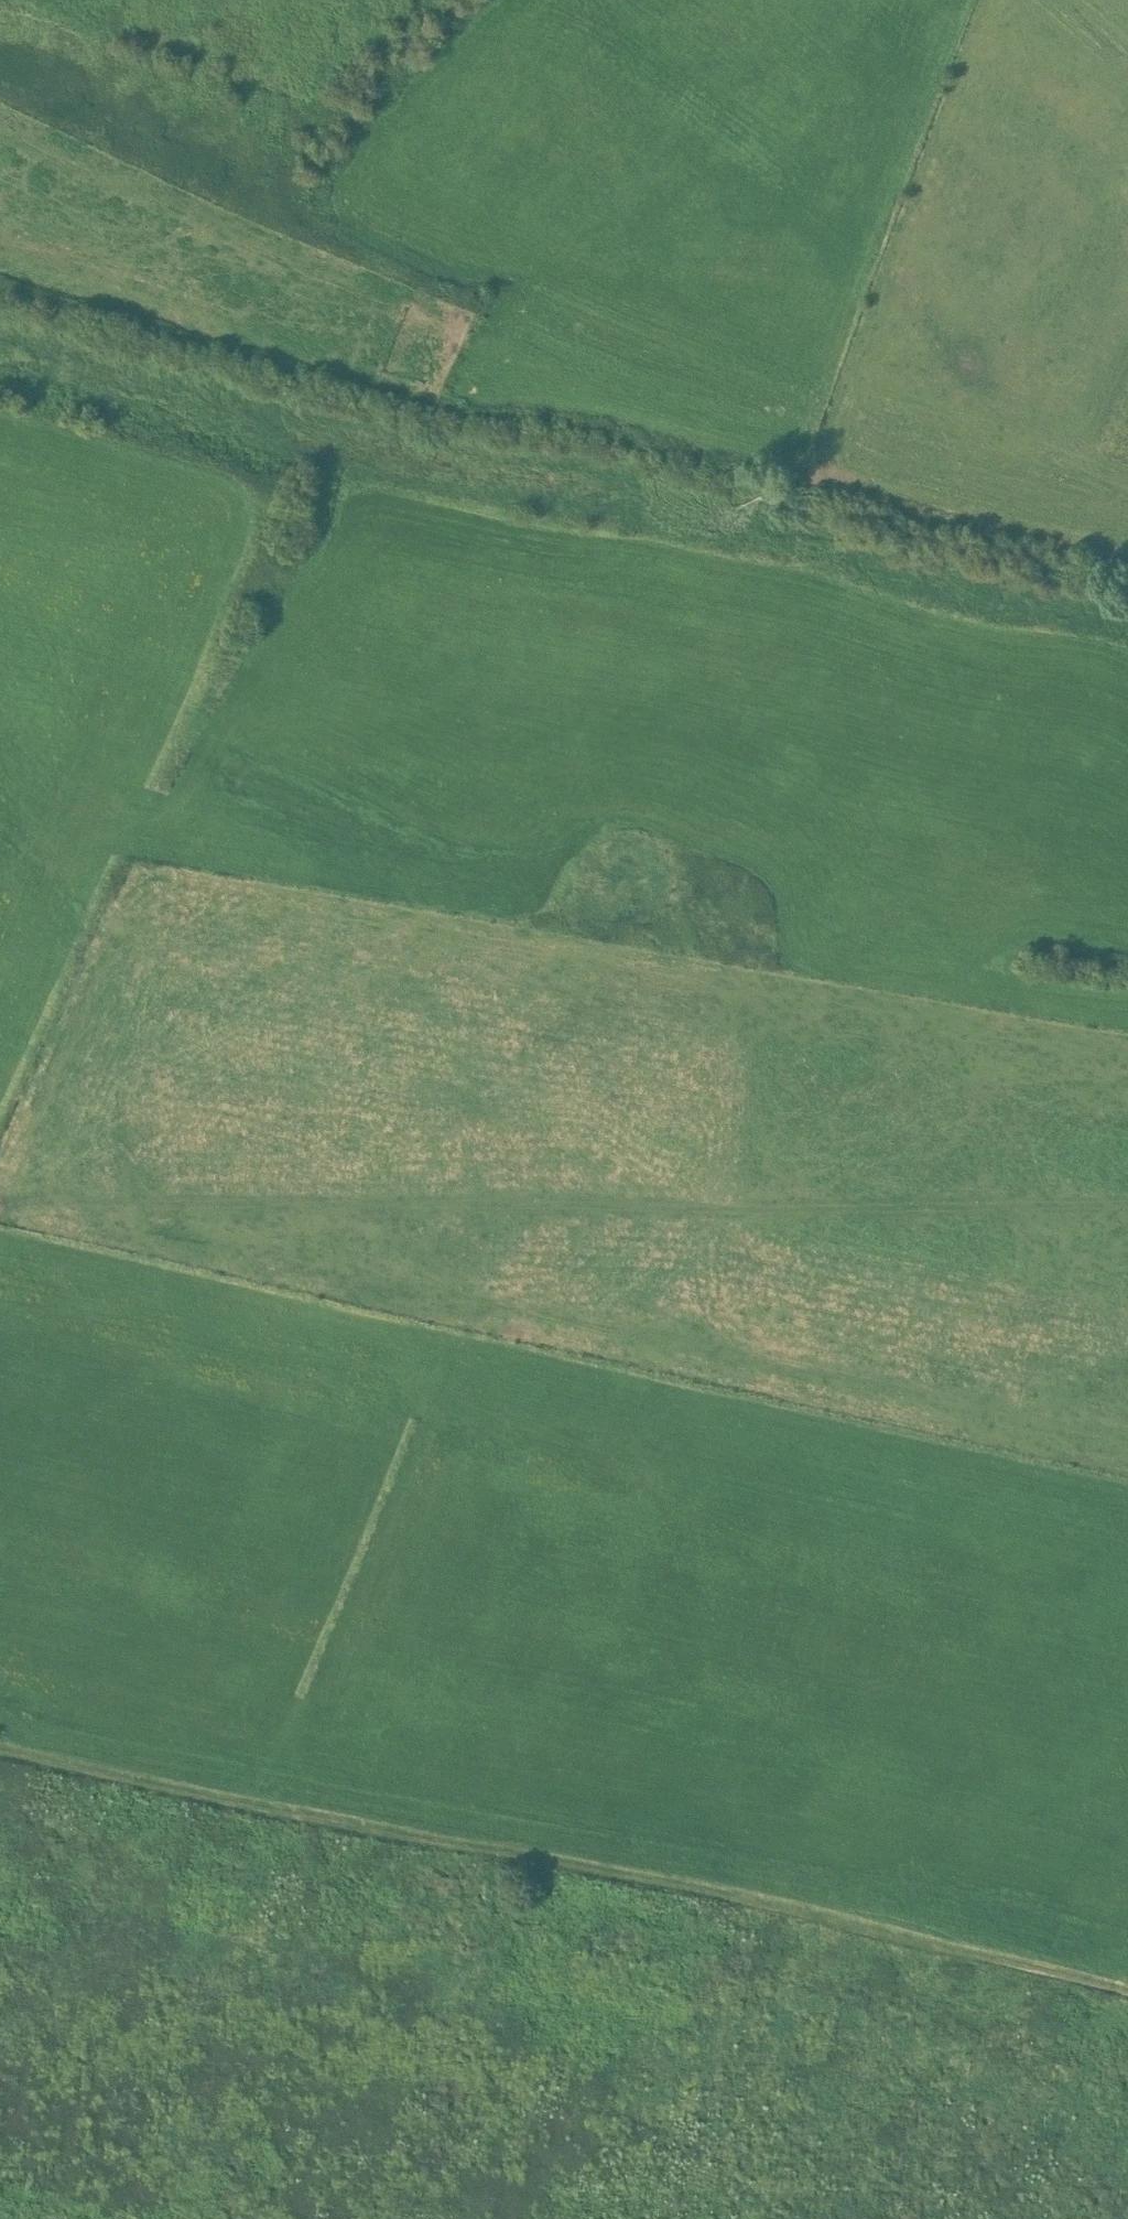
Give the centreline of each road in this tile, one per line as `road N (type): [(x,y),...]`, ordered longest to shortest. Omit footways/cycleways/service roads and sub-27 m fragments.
road 1 (track): [(1127,1989),(763,1907),(681,1880),(0,1757)]
road 2 (track): [(0,129),(310,273),(470,322)]

